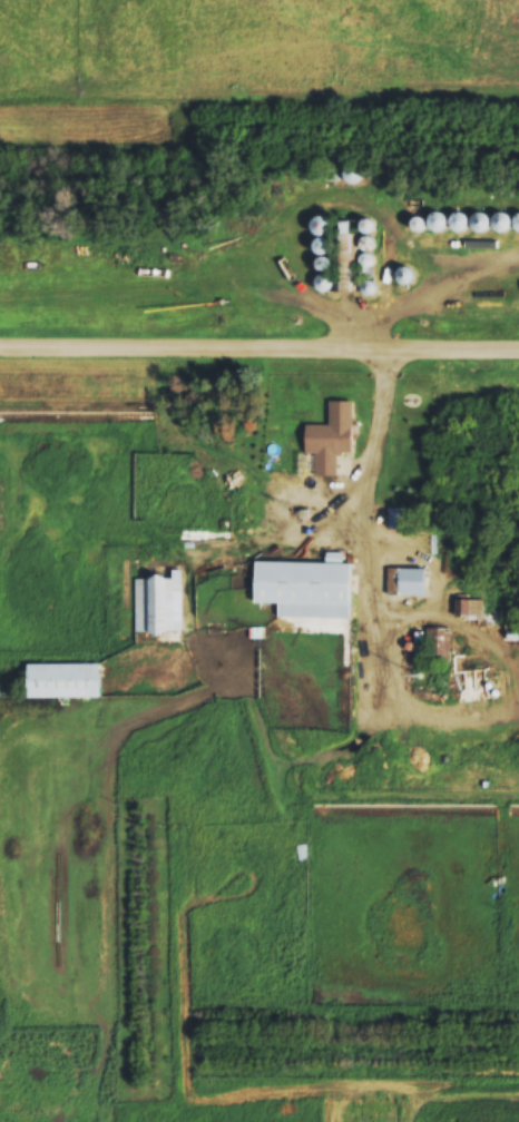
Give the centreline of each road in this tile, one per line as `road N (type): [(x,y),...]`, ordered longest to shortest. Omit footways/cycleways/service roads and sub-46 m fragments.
road 1 (track): [(360,543),(422,563),(439,589),(440,617),(505,652),(511,667),(499,697),(481,710),(454,713),(400,706),(385,693),(370,657),(360,543)]
road 2 (track): [(518,352),(0,348)]
road 3 (track): [(0,417),(161,422),(199,452),(258,544),(360,543)]
road 4 (track): [(518,317),(424,295),(518,242)]
road 5 (track): [(360,543),(361,480),(385,352)]
road 6 (track): [(247,522),(251,506),(275,485),(361,480)]

